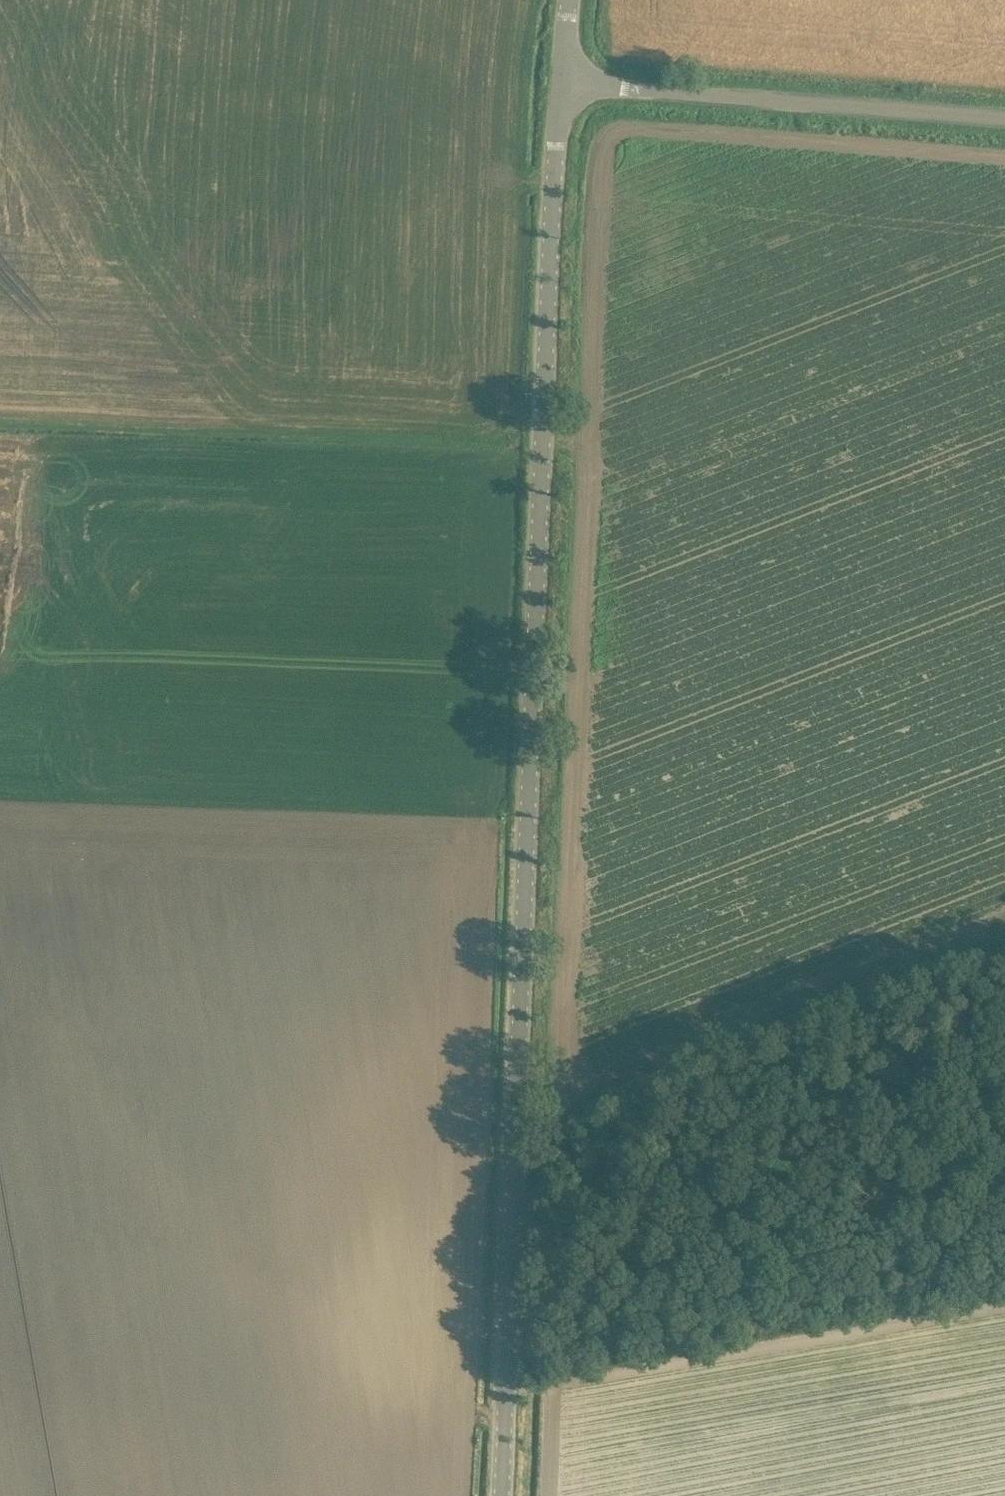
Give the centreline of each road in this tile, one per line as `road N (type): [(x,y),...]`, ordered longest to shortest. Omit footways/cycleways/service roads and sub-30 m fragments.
road 1 (unclassified): [(503,1495),(563,81)]
road 2 (unclassified): [(1004,118),(563,81)]

